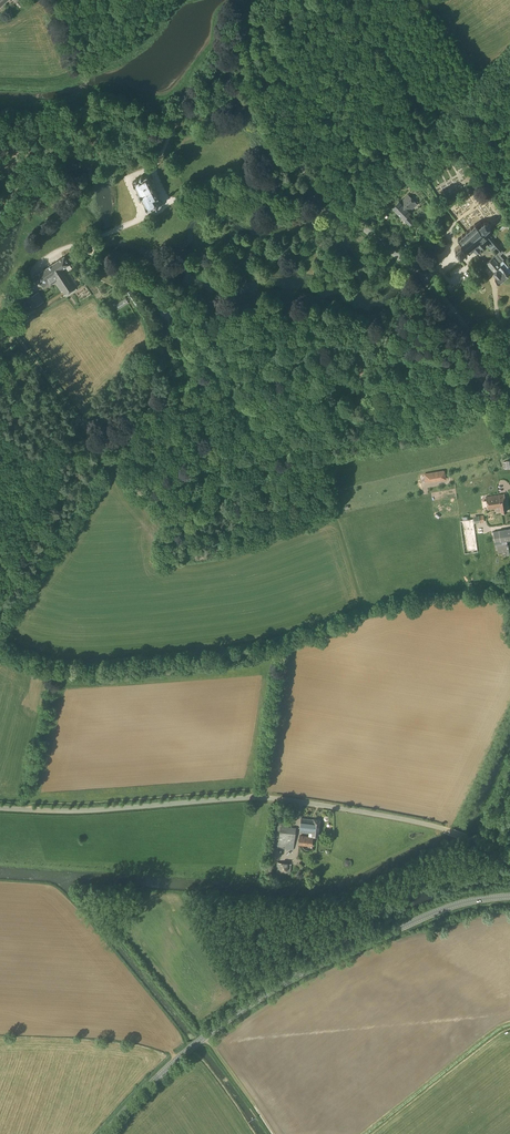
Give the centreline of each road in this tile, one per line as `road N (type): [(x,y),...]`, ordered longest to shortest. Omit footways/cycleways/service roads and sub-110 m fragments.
road 1 (unclassified): [(509,864),(454,830),(255,796),(0,808)]
road 2 (tertiary): [(106,1133),(186,1053),(276,988),(431,914),(509,898)]
road 3 (track): [(112,462),(164,520),(189,525),(277,445),(446,420),(473,397),(487,361)]
road 4 (tertiary): [(493,368),(422,278),(296,159),(268,98),(240,0)]
road 5 (track): [(118,269),(193,302),(309,317),(486,367)]
road 6 (track): [(14,332),(112,462)]

